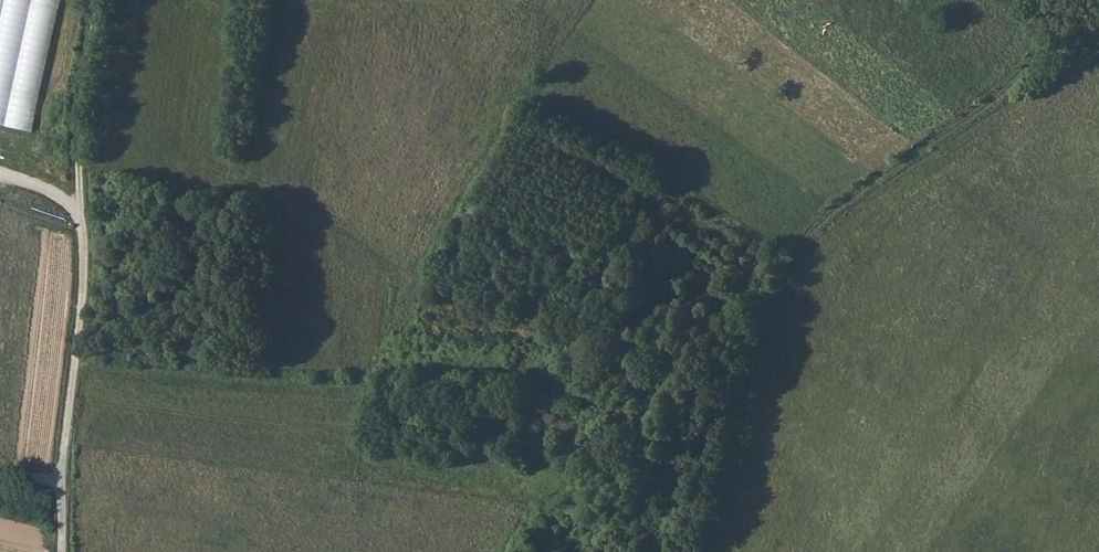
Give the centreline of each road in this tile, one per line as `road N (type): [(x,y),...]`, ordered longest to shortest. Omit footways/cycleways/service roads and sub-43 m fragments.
road 1 (track): [(698,551),(721,500),(761,318),(801,245),(863,185),(1019,77),(1042,50)]
road 2 (track): [(62,481),(85,255),(80,110),(100,0)]

